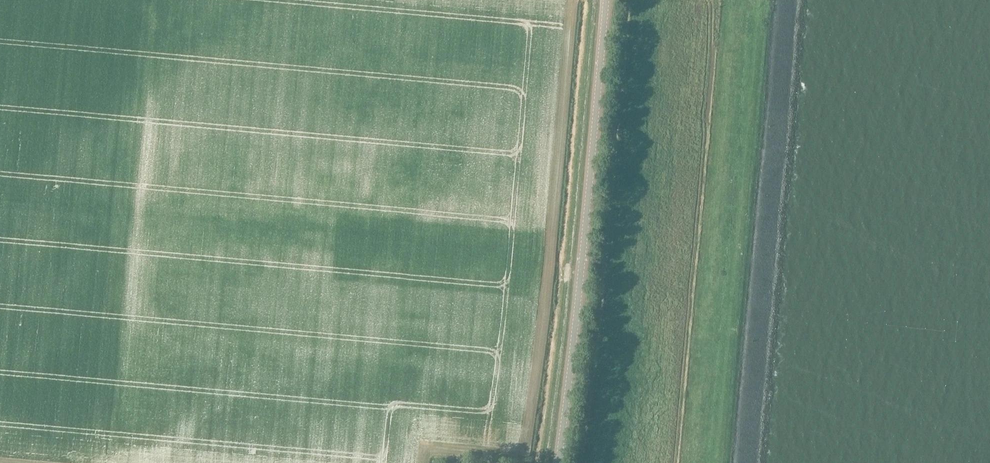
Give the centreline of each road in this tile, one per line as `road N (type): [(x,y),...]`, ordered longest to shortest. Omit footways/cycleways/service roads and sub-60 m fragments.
road 1 (tertiary): [(556,462),(605,0)]

